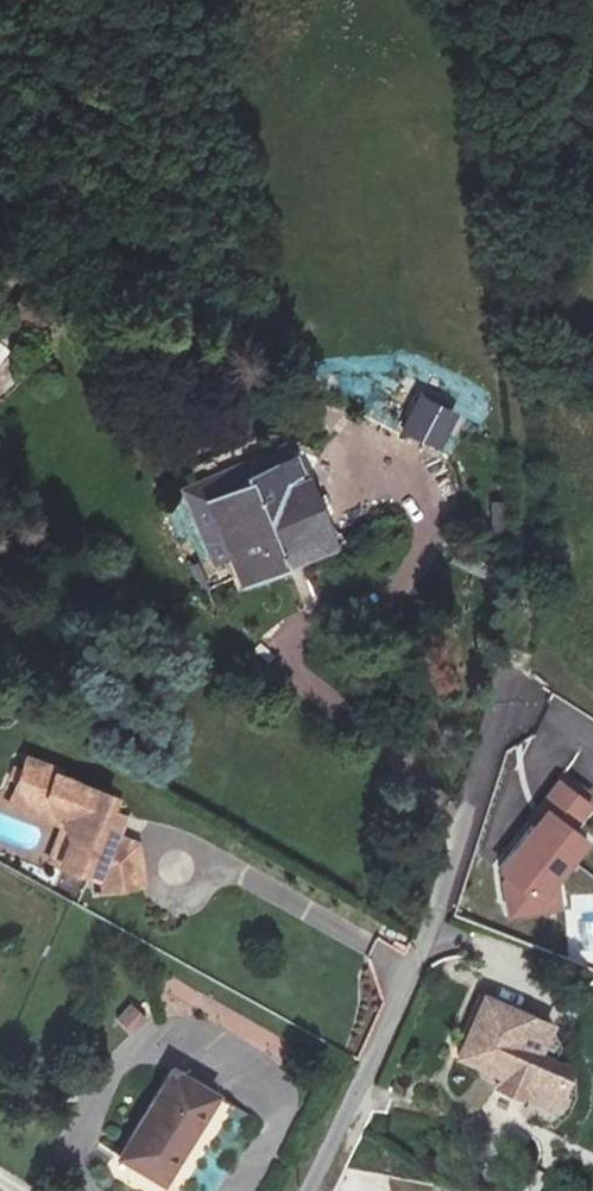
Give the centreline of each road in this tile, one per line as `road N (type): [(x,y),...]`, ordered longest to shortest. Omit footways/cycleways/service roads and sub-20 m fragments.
road 1 (unclassified): [(299,1190),(388,1036),(476,799)]

